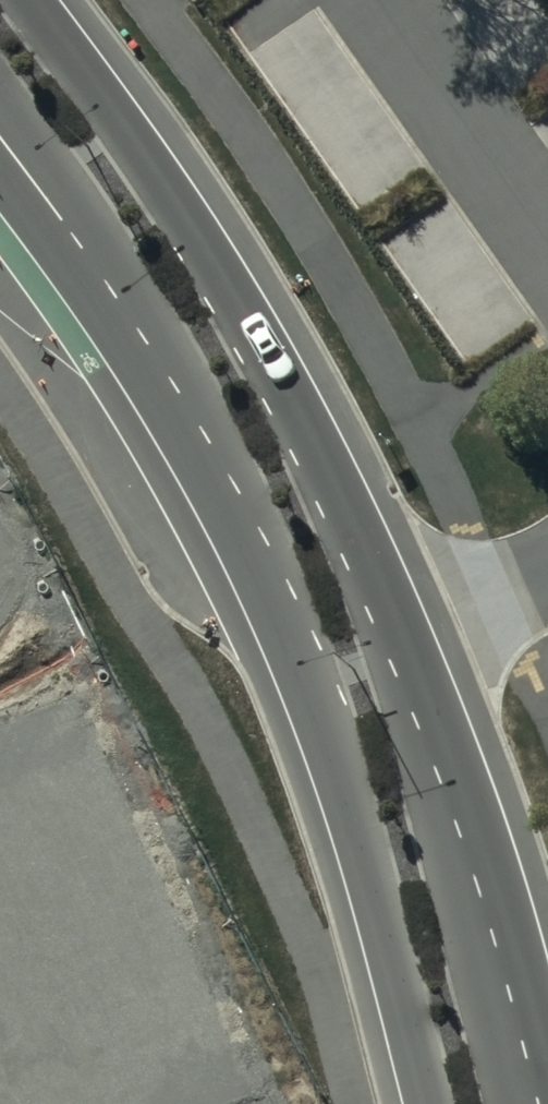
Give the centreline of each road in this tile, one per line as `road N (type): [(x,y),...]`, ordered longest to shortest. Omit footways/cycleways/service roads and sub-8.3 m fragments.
road 1 (residential): [(430,1103),(332,733),(227,481),(137,329),(0,181)]
road 2 (residential): [(27,0),(126,129),(223,280),(350,530),(391,635)]
road 3 (residential): [(391,635),(457,823),(538,1103)]
road 4 (residential): [(391,635),(547,569)]

